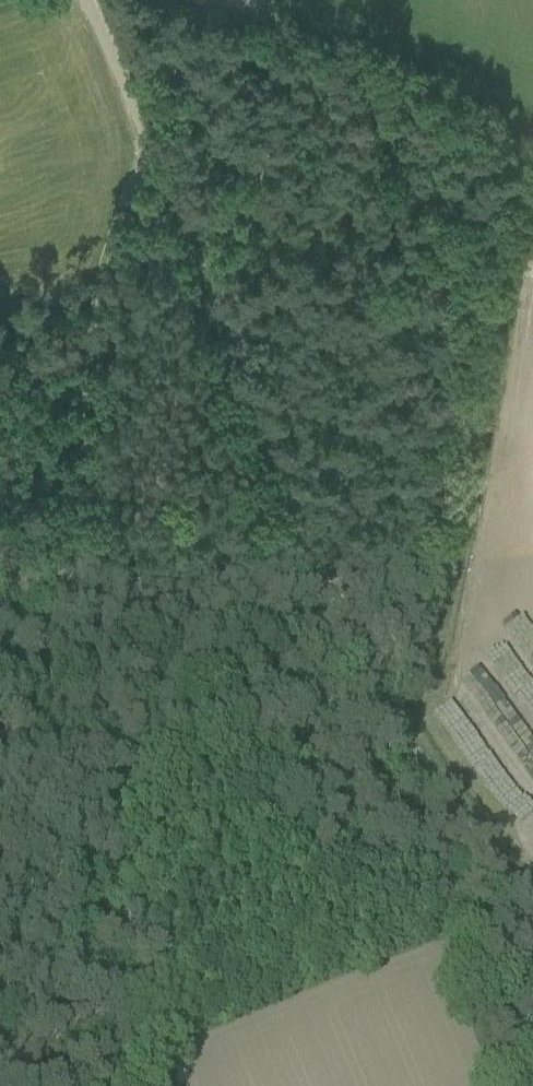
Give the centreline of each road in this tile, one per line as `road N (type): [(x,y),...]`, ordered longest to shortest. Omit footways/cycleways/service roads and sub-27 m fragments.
road 1 (unclassified): [(532,915),(332,617),(85,0)]
road 2 (track): [(136,113),(64,548),(0,764)]

